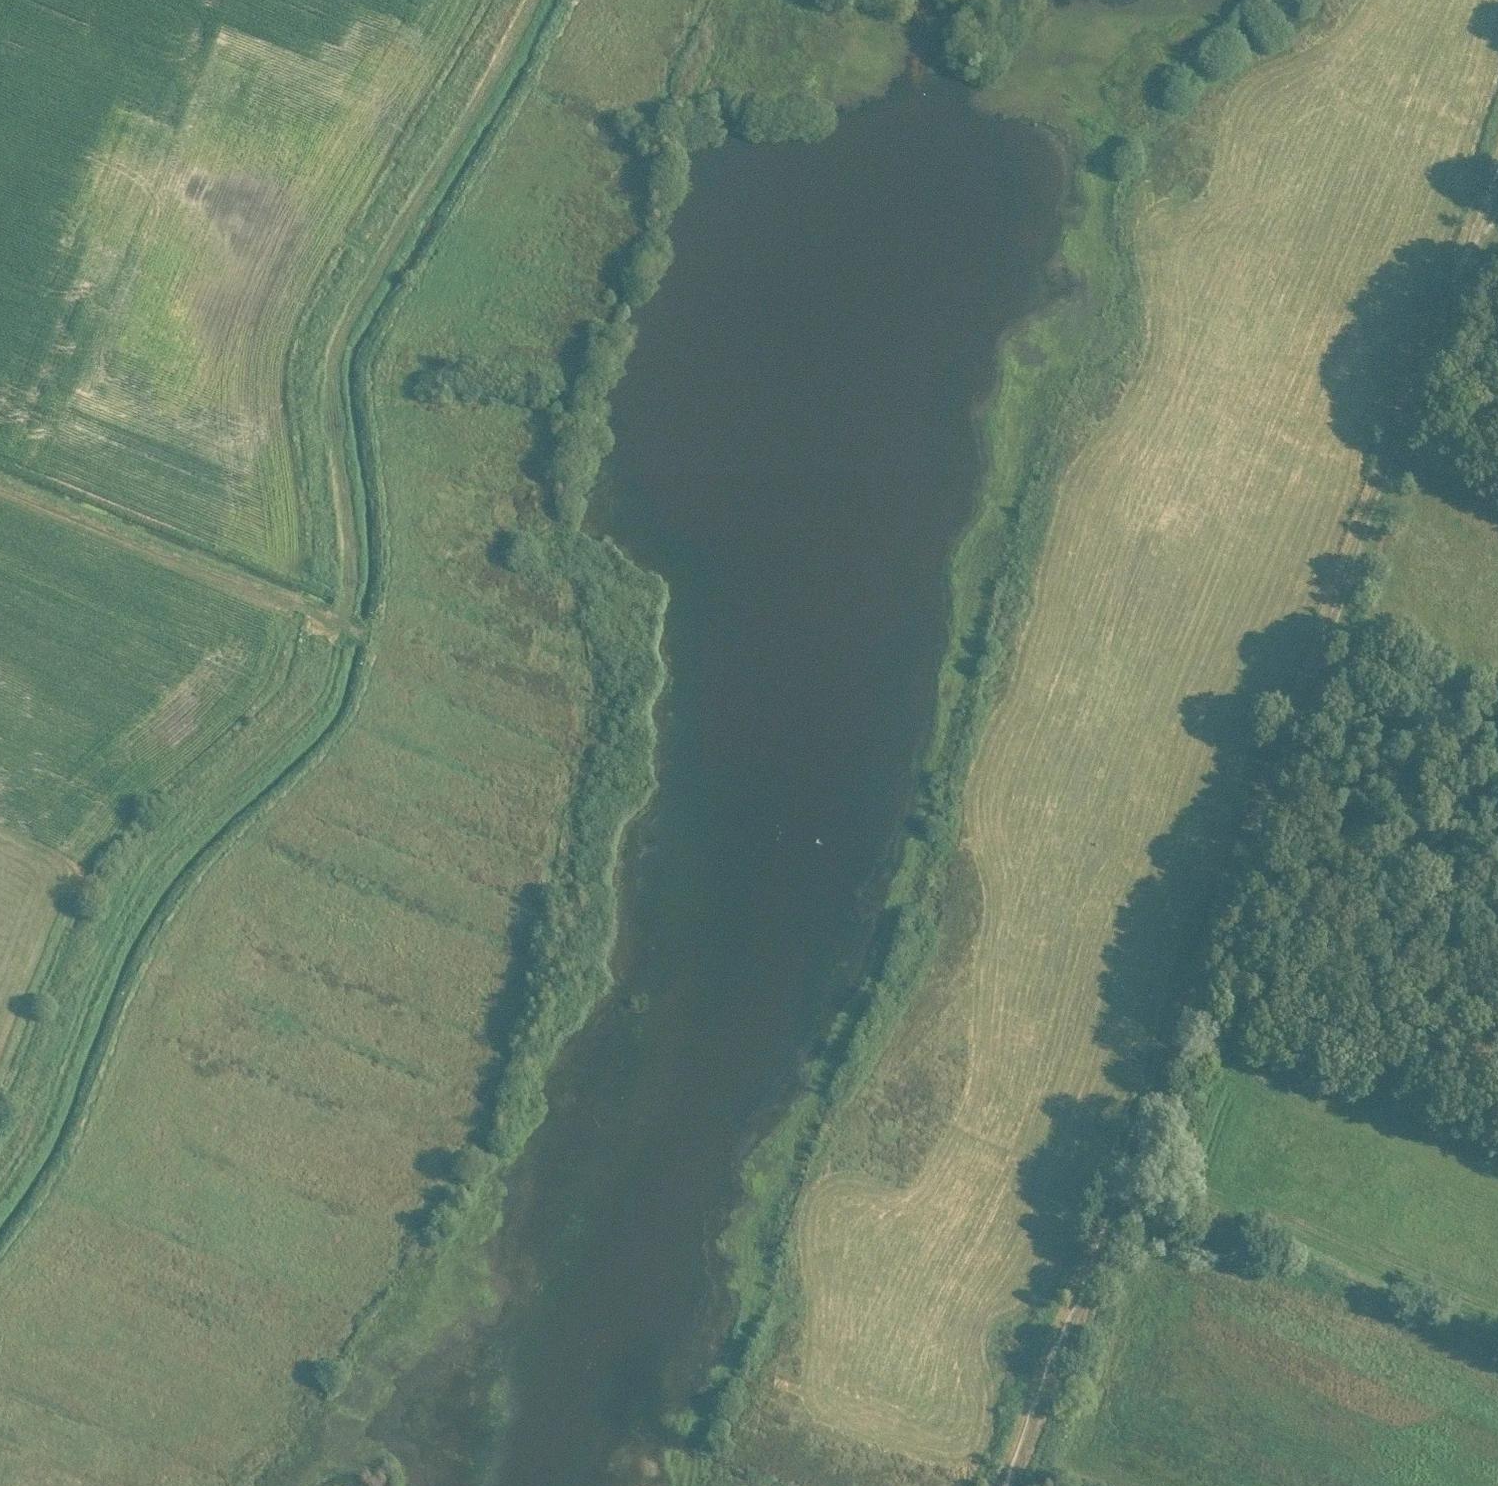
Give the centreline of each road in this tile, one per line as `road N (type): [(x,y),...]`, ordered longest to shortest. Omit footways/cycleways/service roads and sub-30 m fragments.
road 1 (track): [(1009,1485),(1497,196)]
road 2 (track): [(509,0),(321,360),(342,548),(334,617),(269,600),(0,494)]

